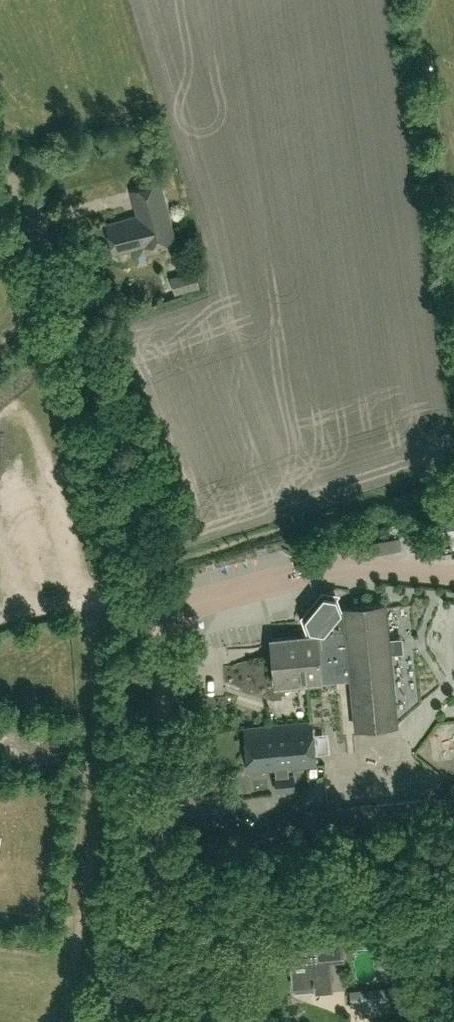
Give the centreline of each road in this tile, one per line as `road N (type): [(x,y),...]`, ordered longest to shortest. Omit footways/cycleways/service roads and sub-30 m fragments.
road 1 (unclassified): [(156,609),(117,419),(22,193),(0,161)]
road 2 (unclassified): [(131,1021),(163,826),(156,609)]
road 3 (unclassified): [(156,609),(276,582)]

